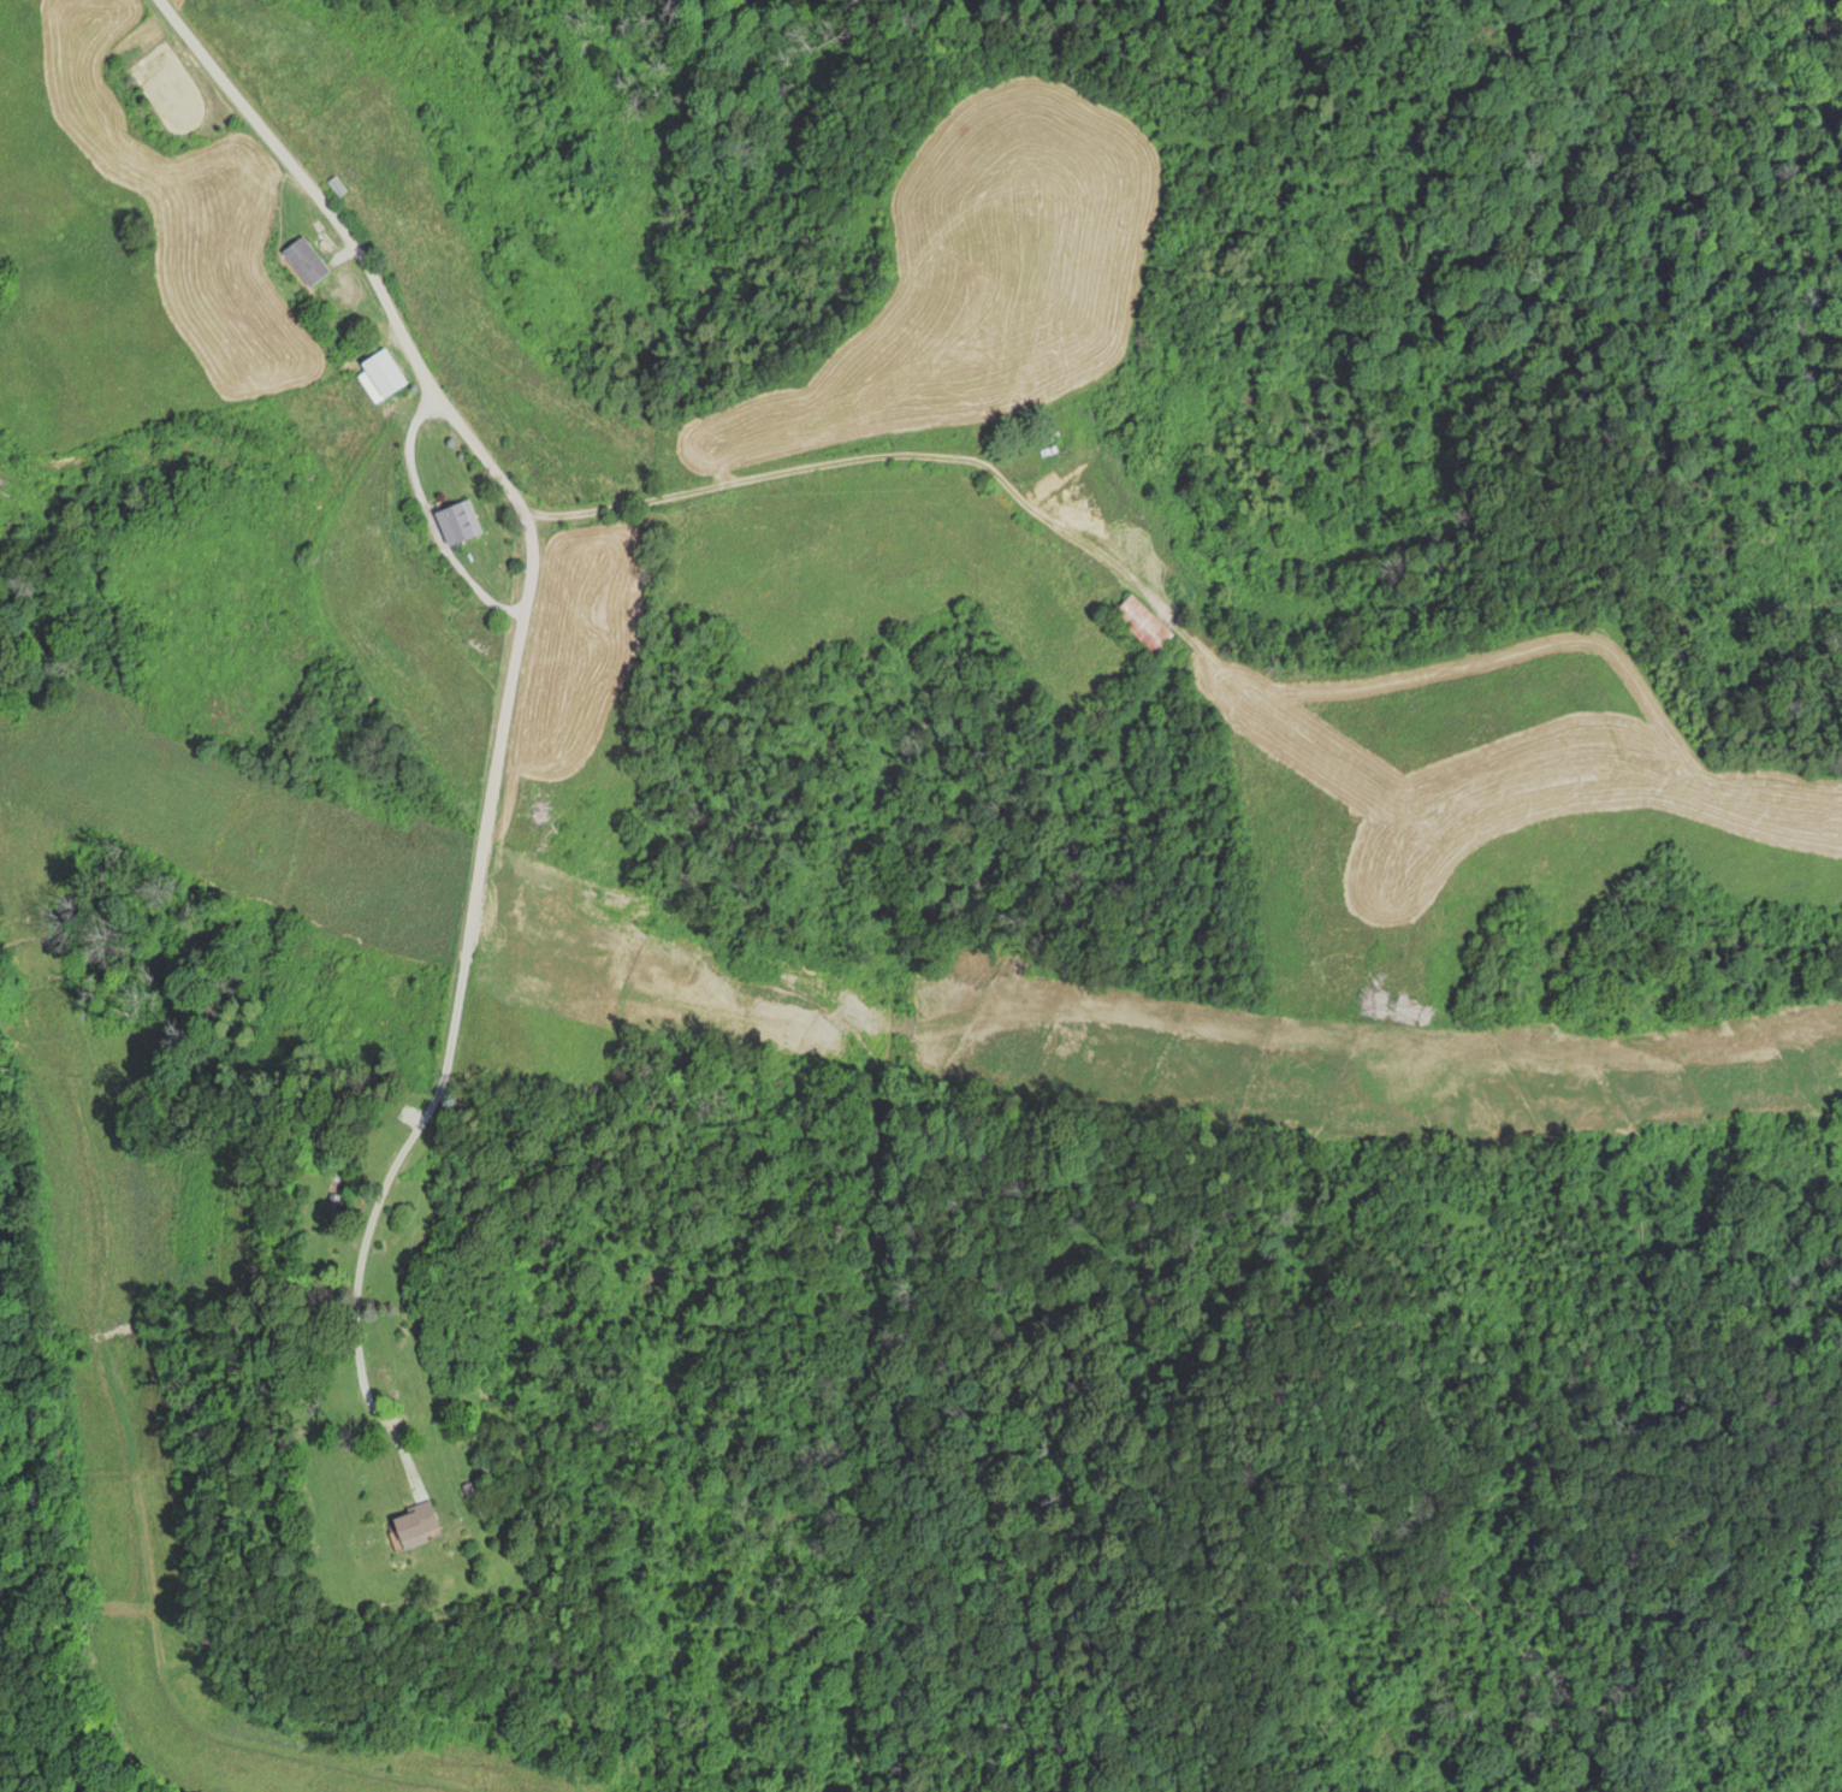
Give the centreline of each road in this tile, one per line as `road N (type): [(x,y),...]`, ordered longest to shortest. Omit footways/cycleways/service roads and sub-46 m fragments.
road 1 (residential): [(516,510),(437,394),(355,242),(165,0)]

